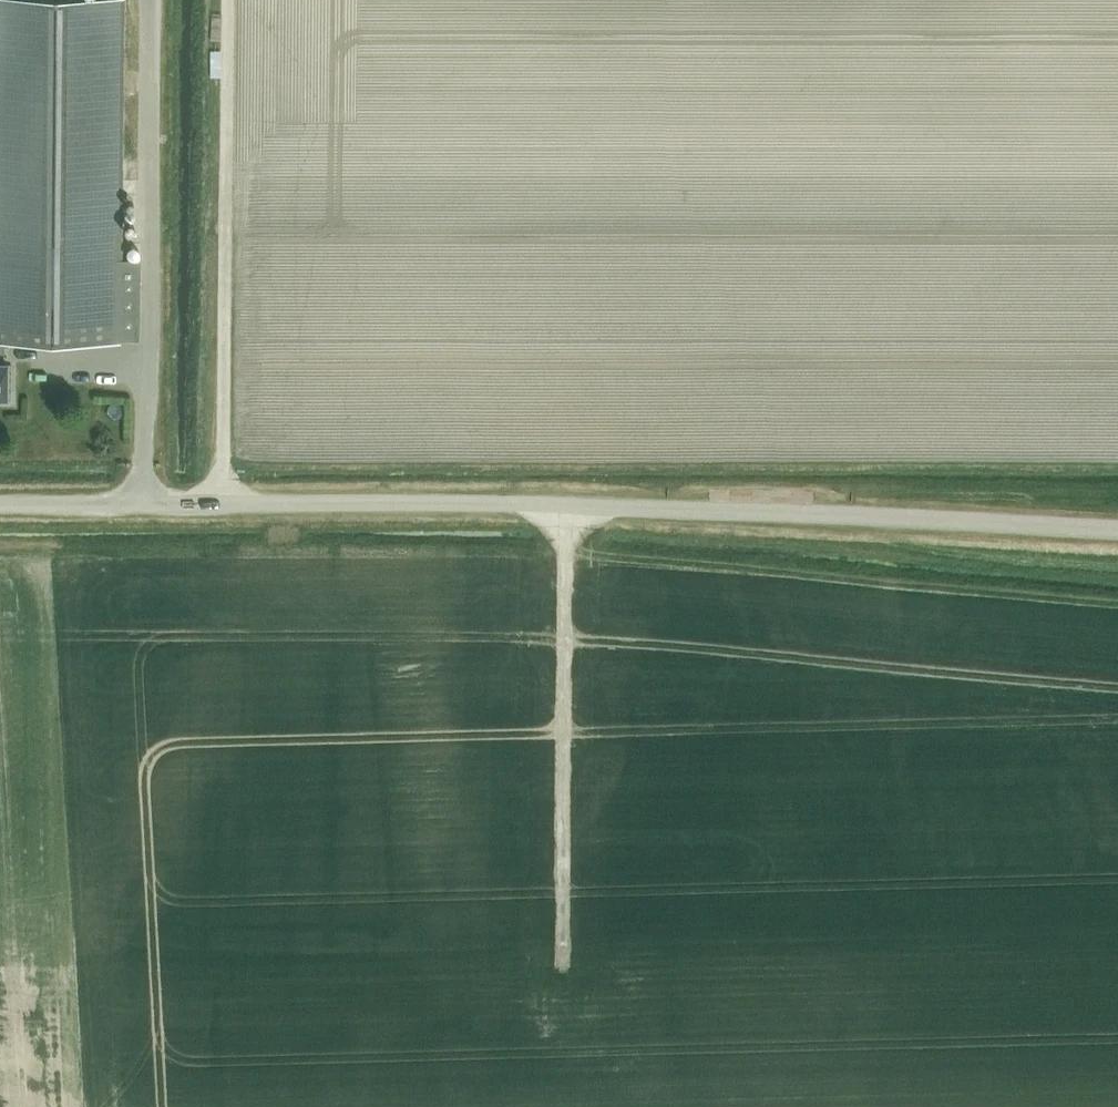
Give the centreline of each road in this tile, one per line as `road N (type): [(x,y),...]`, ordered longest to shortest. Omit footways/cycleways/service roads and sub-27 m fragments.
road 1 (unclassified): [(1117,529),(717,509),(0,510)]

